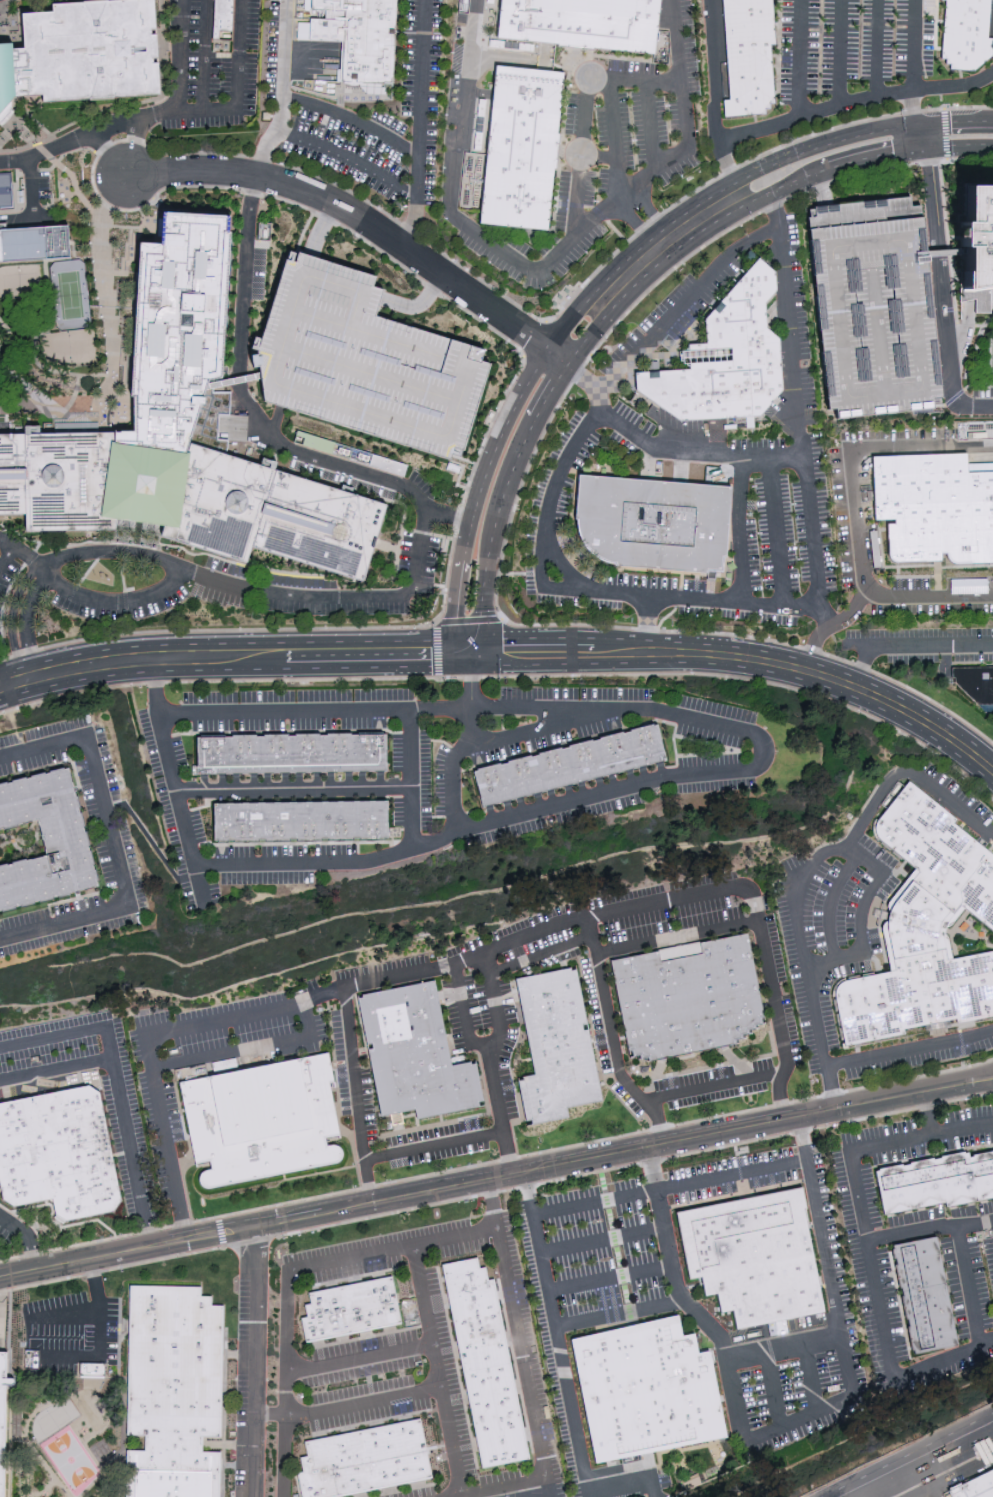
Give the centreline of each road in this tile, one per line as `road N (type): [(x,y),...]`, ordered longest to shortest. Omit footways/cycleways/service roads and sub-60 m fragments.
road 1 (tertiary): [(0,1277),(992,1080)]
road 2 (tertiary): [(470,645),(660,646),(793,668),(891,708),(992,774)]
road 3 (residential): [(571,365),(341,206),(294,185),(226,171),(127,176)]
road 4 (tertiary): [(0,683),(157,653),(470,645)]
road 5 (tertiary): [(470,645),(502,493),(539,414),(603,320),(604,302)]
road 6 (tertiary): [(604,302),(583,308),(535,367),(478,493),(465,559)]
road 7 (residential): [(253,1496),(258,1228)]
road 8 (tertiary): [(746,194),(759,200),(872,158),(992,146)]
road 9 (tertiary): [(923,123),(777,163),(754,174),(746,194)]
road 10 (tertiary): [(746,194),(673,241),(604,302)]

